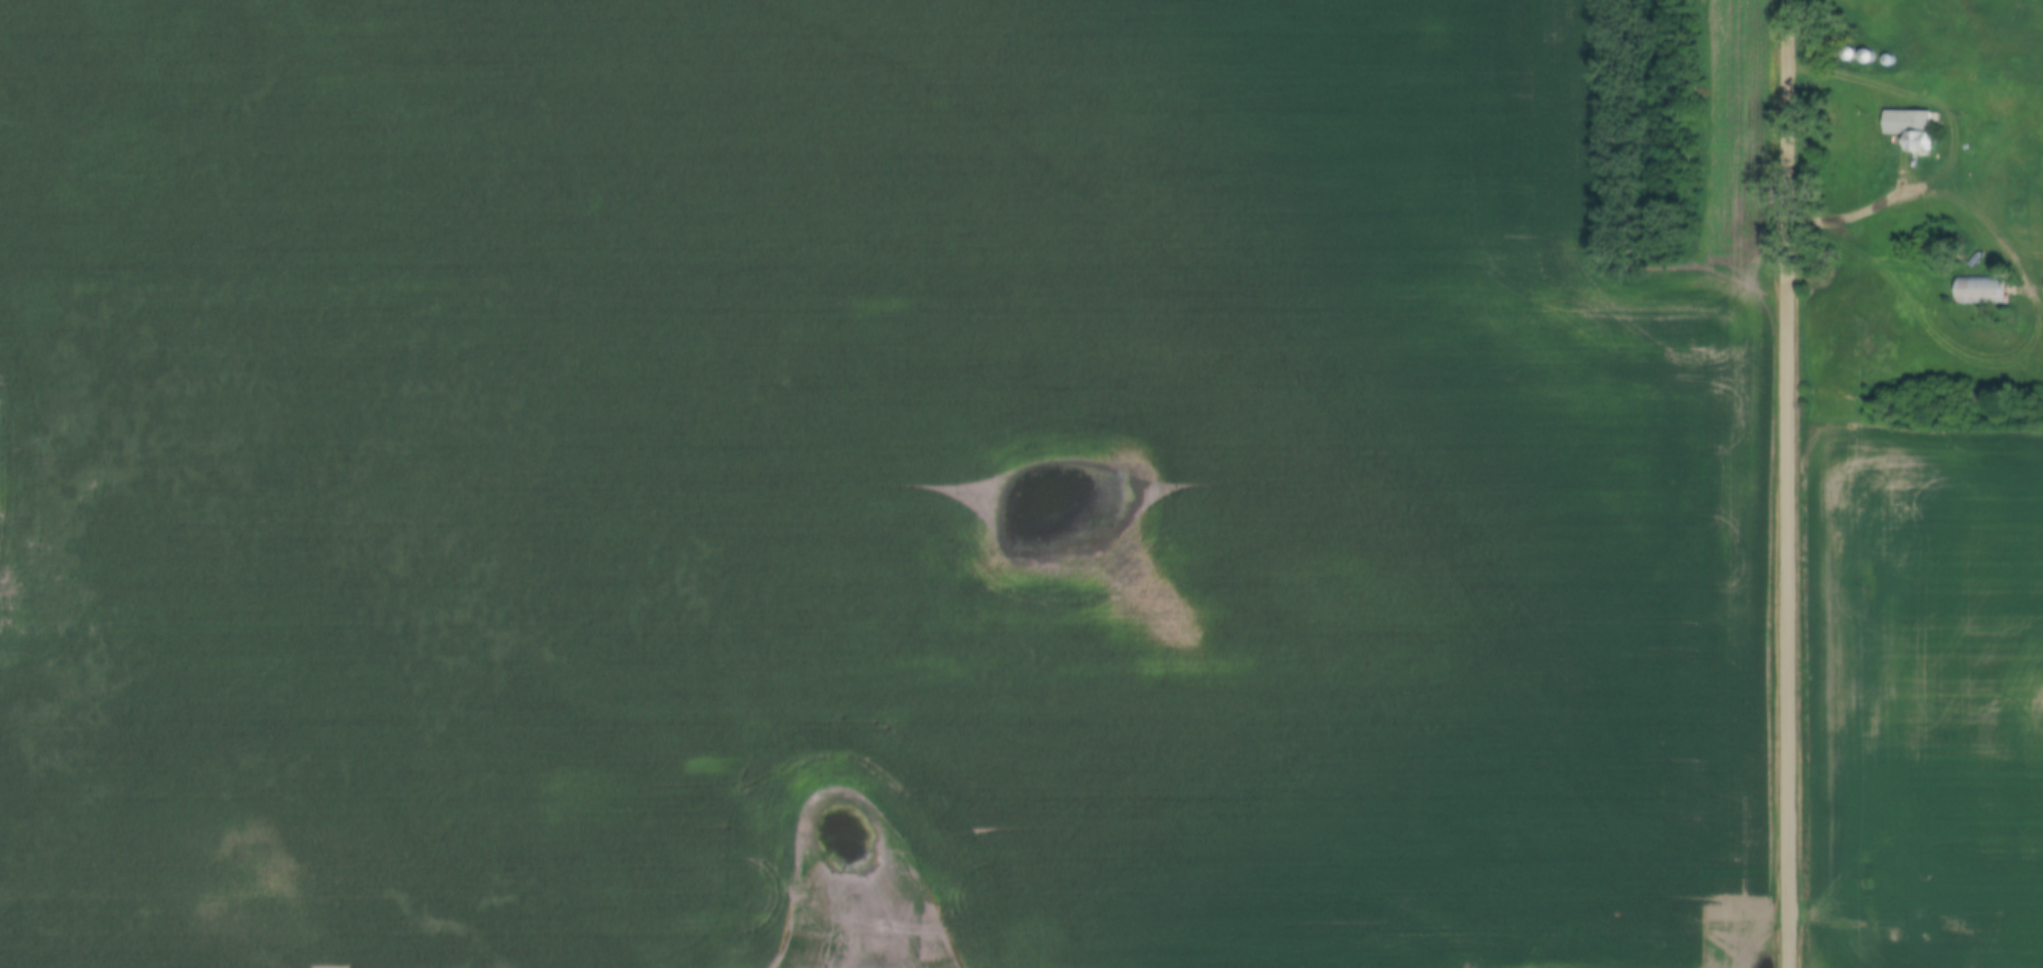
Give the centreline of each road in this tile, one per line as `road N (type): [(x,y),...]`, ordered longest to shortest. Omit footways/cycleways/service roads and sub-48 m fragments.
road 1 (residential): [(1785,0),(1787,967)]

